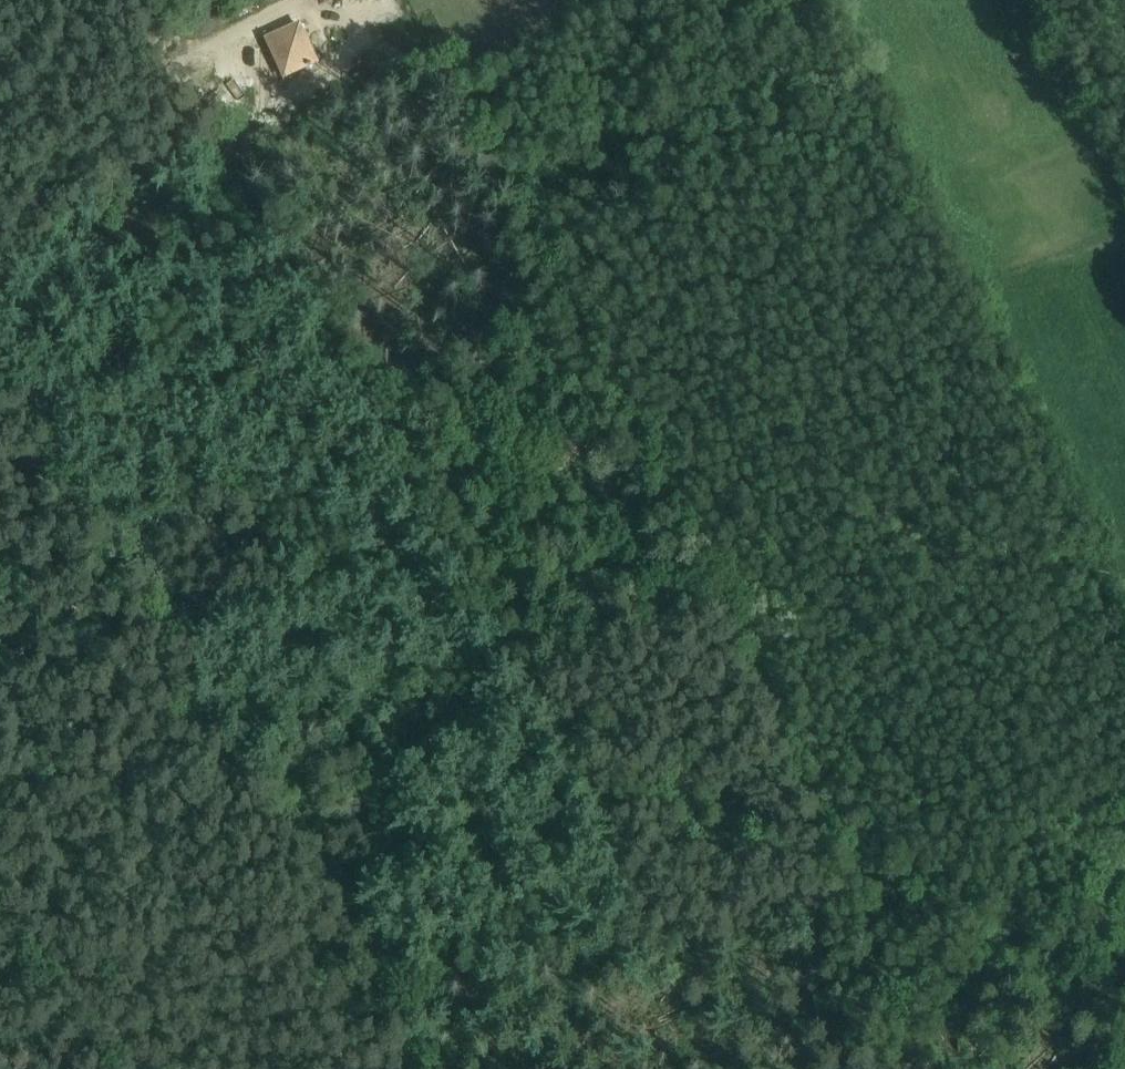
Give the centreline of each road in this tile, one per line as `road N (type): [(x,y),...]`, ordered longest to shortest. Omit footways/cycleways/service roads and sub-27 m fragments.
road 1 (track): [(0,379),(335,921)]

